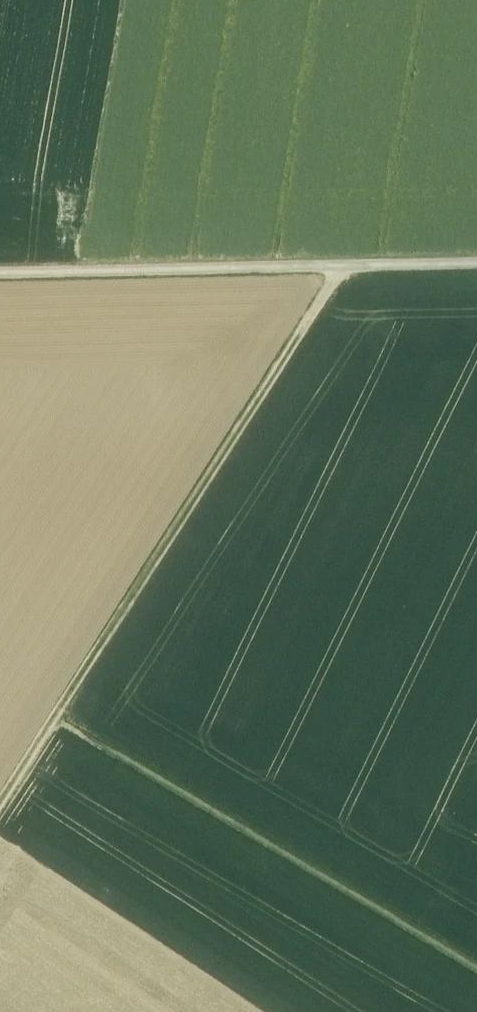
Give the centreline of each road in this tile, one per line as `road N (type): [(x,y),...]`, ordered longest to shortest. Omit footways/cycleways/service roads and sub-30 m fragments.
road 1 (track): [(0,801),(333,281),(335,266)]
road 2 (track): [(476,968),(55,716)]
road 3 (track): [(476,262),(0,274)]

